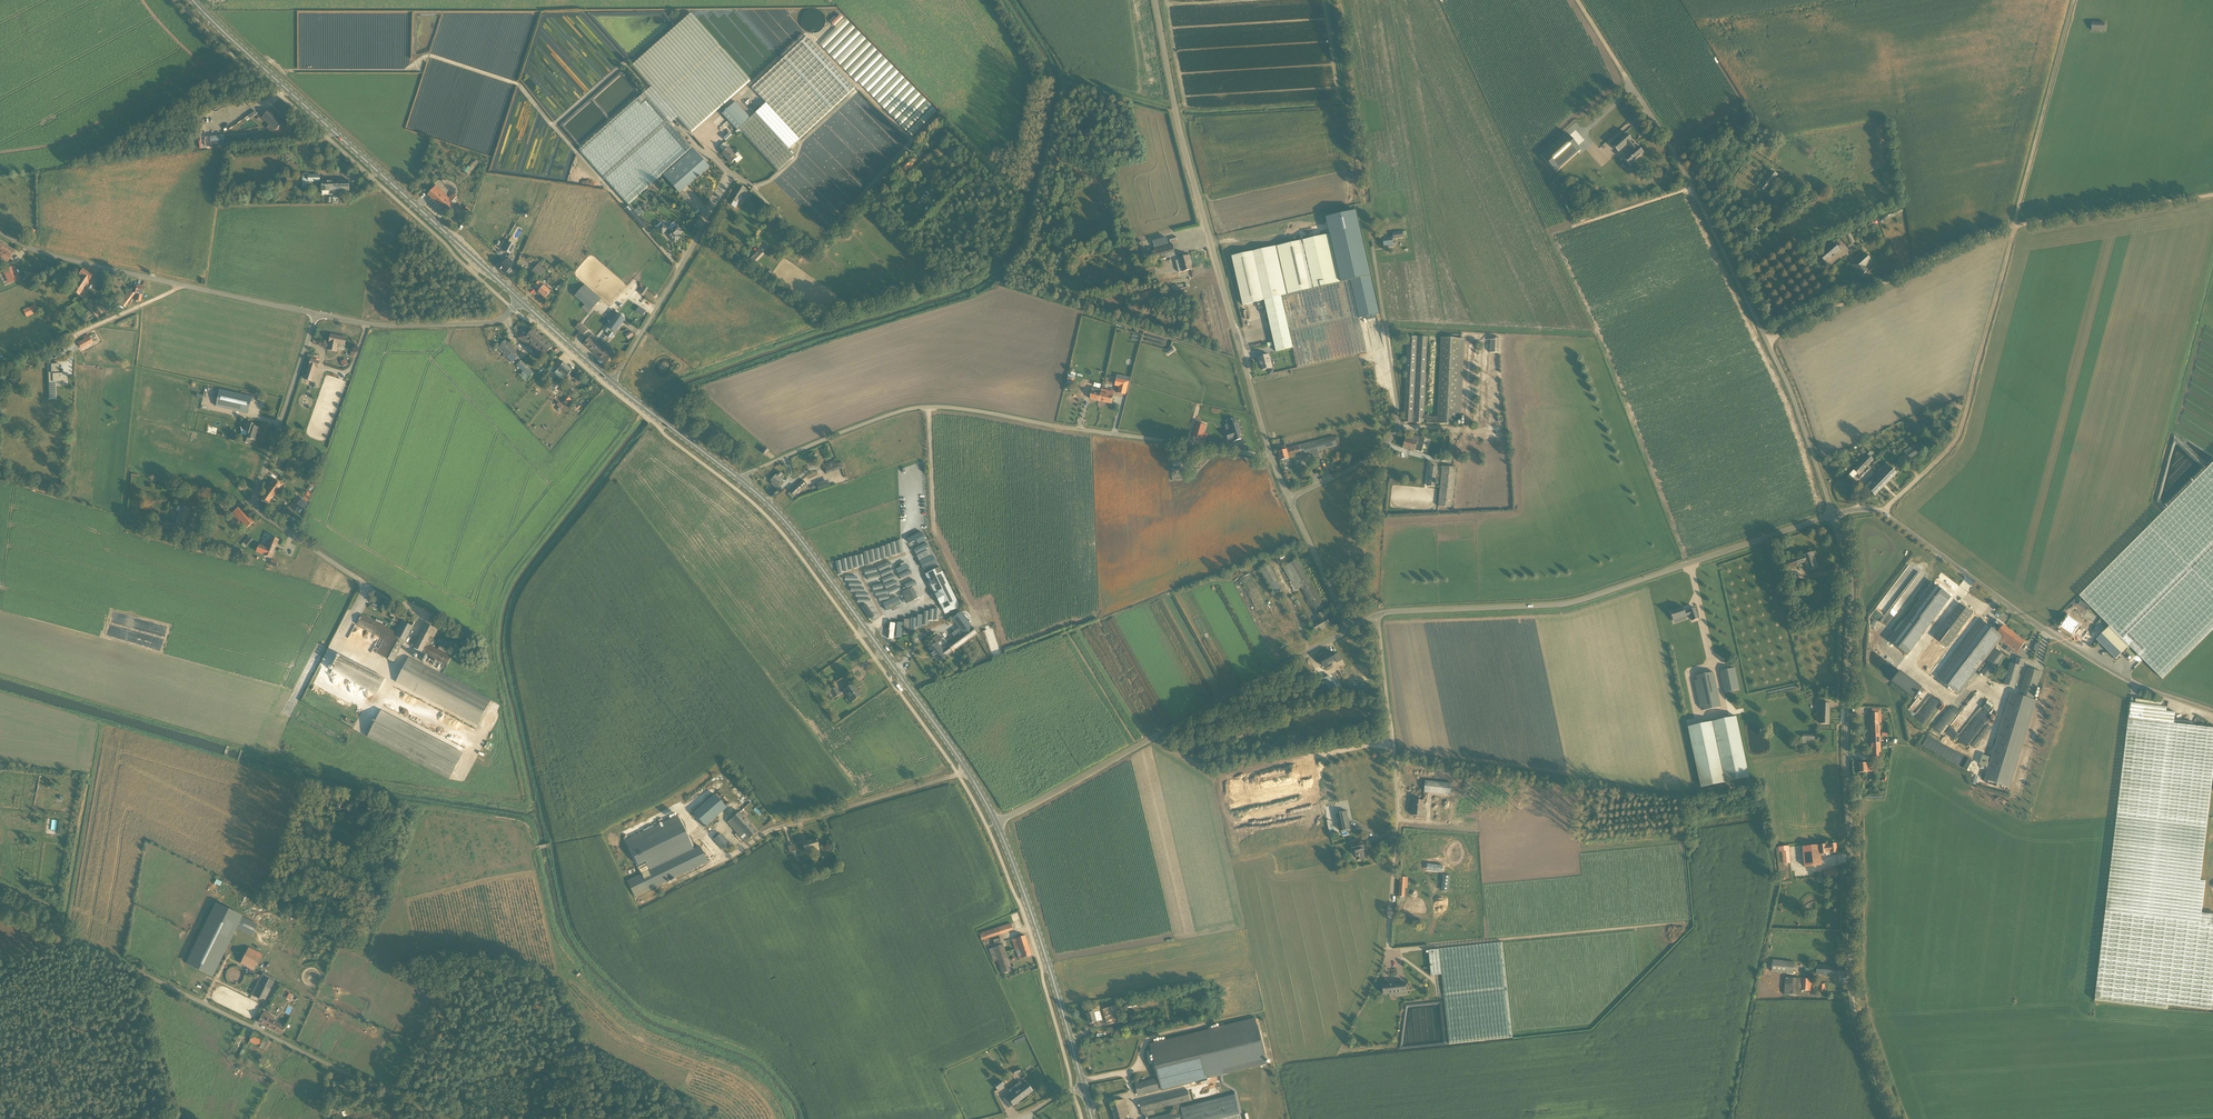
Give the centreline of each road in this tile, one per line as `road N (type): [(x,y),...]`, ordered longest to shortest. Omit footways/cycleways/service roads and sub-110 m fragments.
road 1 (unclassified): [(1688,925),(1391,950),(1398,822),(1376,615)]
road 2 (unclassified): [(1892,1118),(1852,1001),(1853,620),(1834,516)]
road 3 (track): [(1884,513),(1959,434),(2077,0)]
road 4 (unclassified): [(743,483),(755,469),(924,408),(1270,457)]
road 5 (unclassified): [(434,1118),(0,907)]
road 6 (unclassified): [(1376,615),(1561,607),(1834,516)]
road 7 (unclassified): [(1270,457),(1186,151),(1155,0)]
road 8 (primary): [(521,301),(192,0)]
road 9 (unclassified): [(2212,712),(2116,675),(2005,605),(1884,513),(1834,516)]
road 10 (unclassified): [(997,824),(1349,628)]
road 11 (track): [(1855,300),(1987,236),(2212,196)]
road 12 (primary): [(968,771),(807,547),(743,483)]
road 13 (unclassified): [(353,577),(254,503),(315,318)]
road 14 (unclassified): [(1290,503),(1395,437),(1372,256)]
road 15 (primary): [(1084,1088),(997,824)]
road 16 (track): [(397,1099),(588,1049),(621,1118)]
road 17 (unclassified): [(733,177),(611,383)]
road 18 (unclassified): [(1768,343),(1662,134)]
road 19 (unclassified): [(763,834),(968,771)]
road 20 (unclassified): [(513,310),(494,323),(315,318)]
road 21 (unclassified): [(0,356),(26,359),(183,287)]
road 22 (unclassified): [(183,287),(47,256),(0,235)]
road 23 (unclassified): [(1834,516),(1768,343)]
road 24 (primary): [(743,483),(611,383)]
road 25 (track): [(1577,0),(1662,134)]
road 26 (track): [(179,1118),(141,974)]
road 27 (unclassified): [(1349,628),(1290,503)]
road 28 (unclassified): [(315,318),(183,287)]
road 29 (primary): [(611,383),(521,301)]

